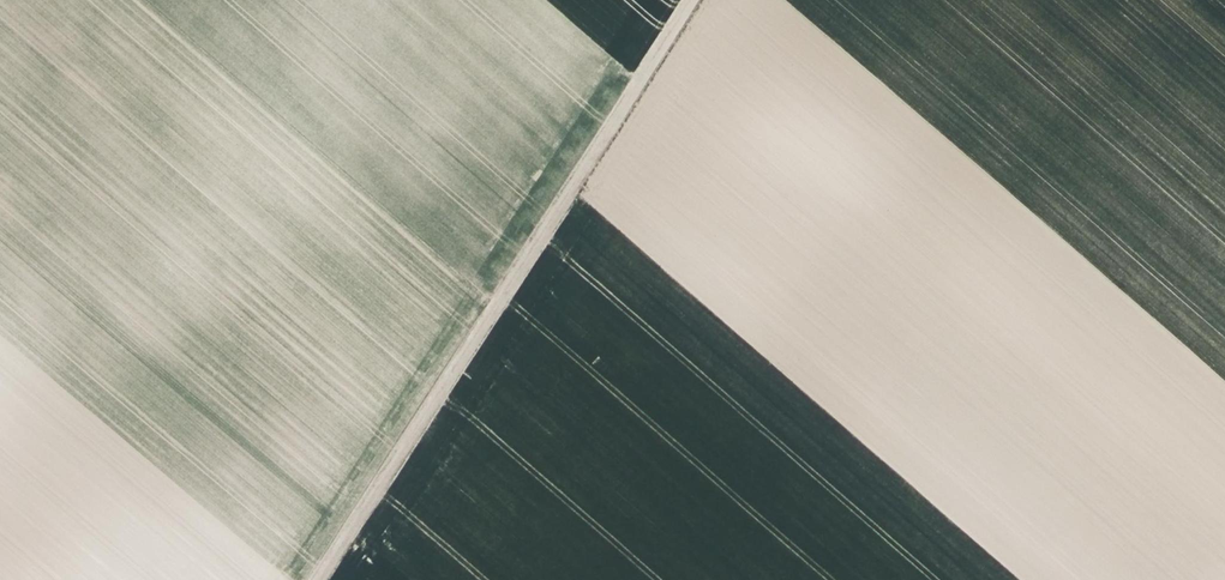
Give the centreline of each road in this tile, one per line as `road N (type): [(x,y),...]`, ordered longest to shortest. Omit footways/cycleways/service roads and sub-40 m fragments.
road 1 (track): [(692,0),(320,579)]

